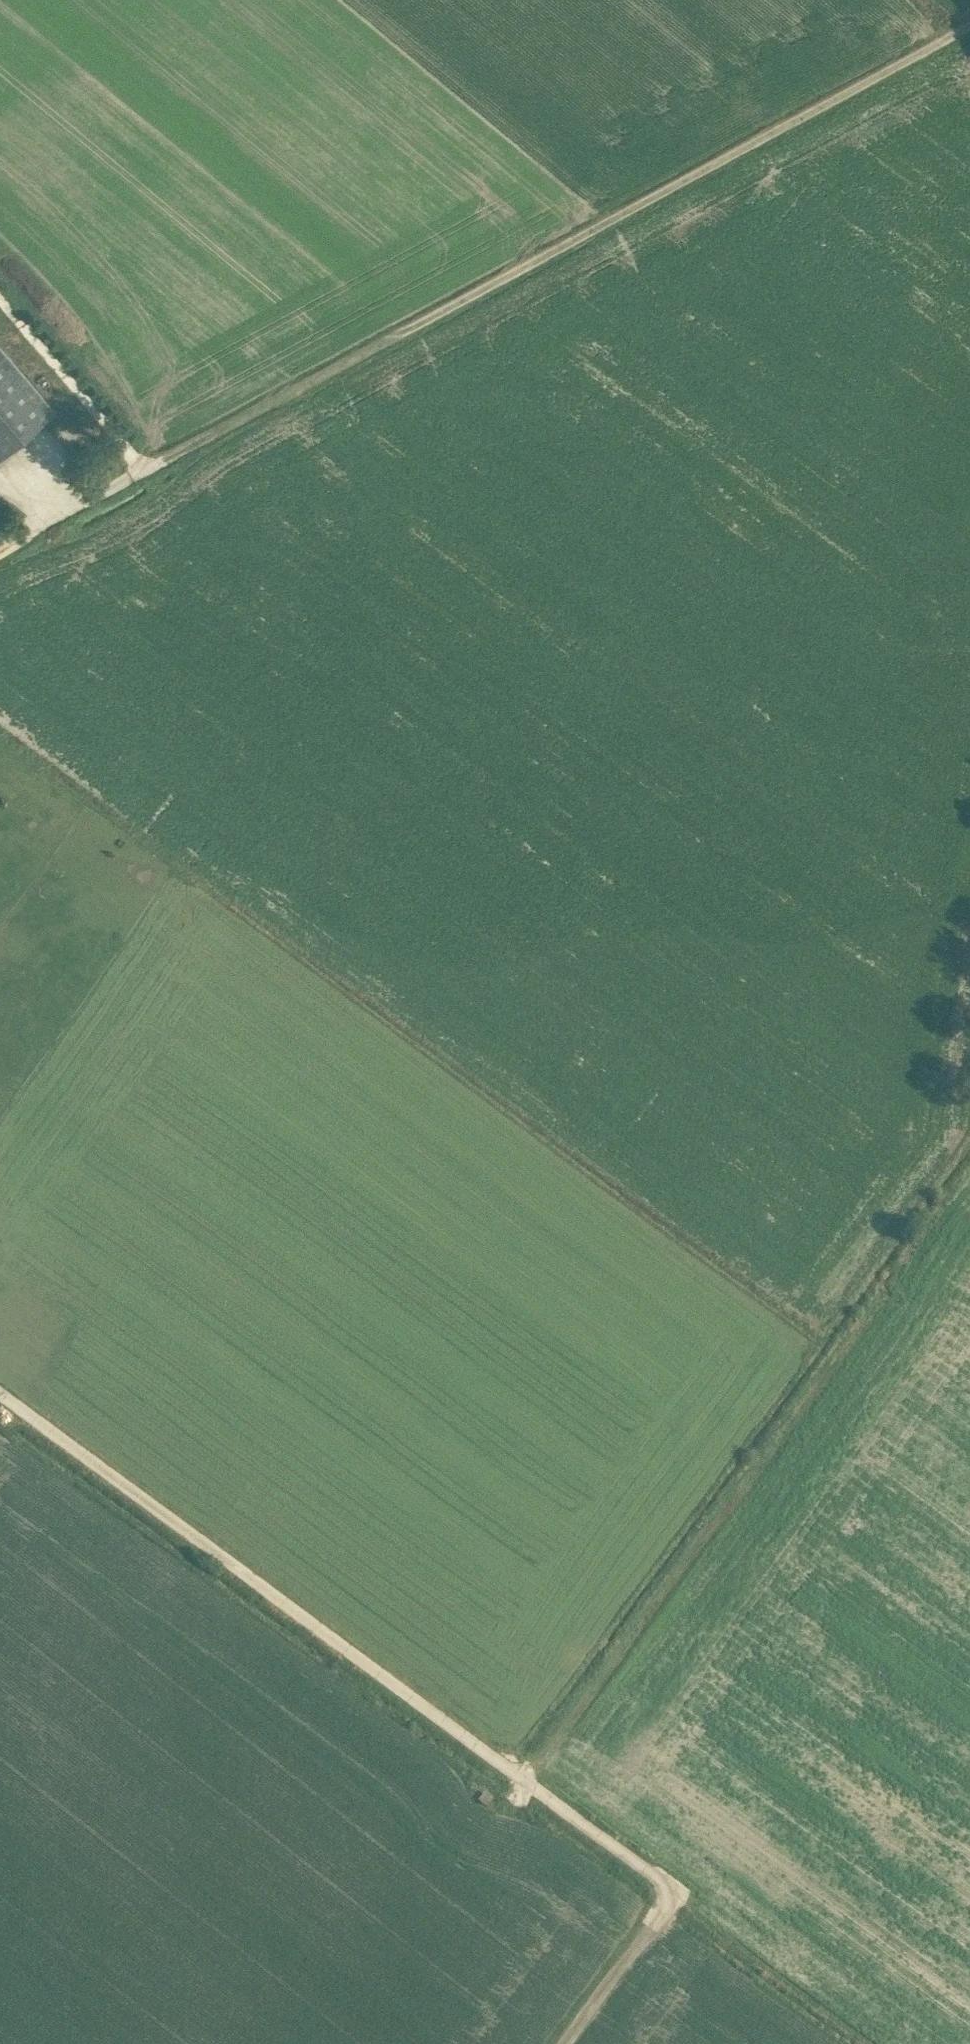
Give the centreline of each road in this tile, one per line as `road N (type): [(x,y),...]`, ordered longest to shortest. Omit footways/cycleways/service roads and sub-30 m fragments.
road 1 (track): [(564,2043),(671,1893),(0,1393)]

